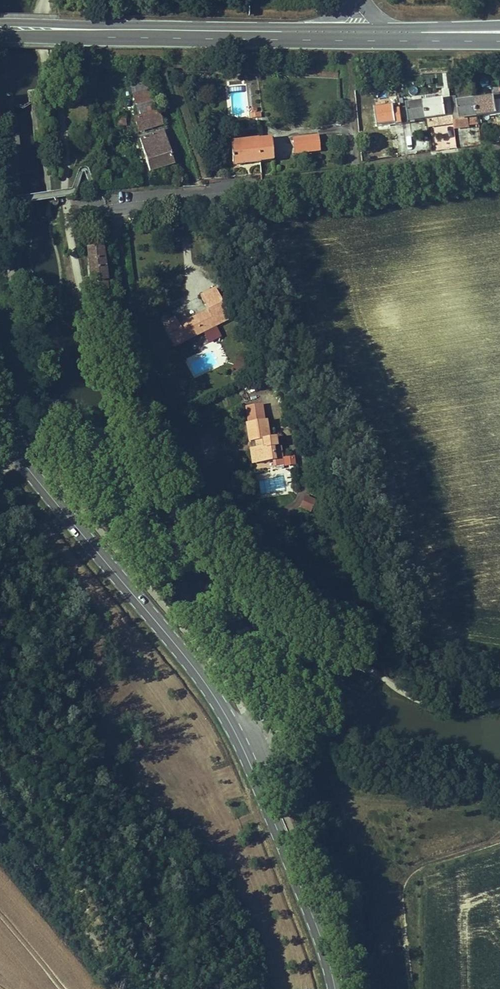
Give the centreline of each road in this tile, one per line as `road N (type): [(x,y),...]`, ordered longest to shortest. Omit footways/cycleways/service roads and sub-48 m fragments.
road 1 (secondary): [(336,988),(278,819),(211,689),(0,429)]
road 2 (unclassified): [(96,199),(143,215),(499,165)]
road 3 (primary): [(0,30),(370,35)]
road 4 (track): [(391,988),(360,796),(381,787),(499,797)]
road 5 (primary): [(499,27),(370,35)]
road 6 (primary): [(370,35),(499,41)]

